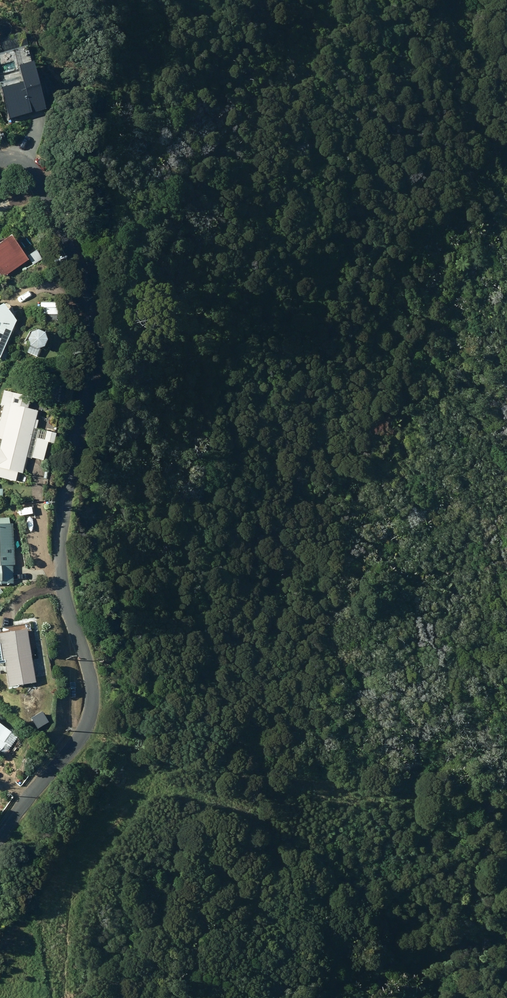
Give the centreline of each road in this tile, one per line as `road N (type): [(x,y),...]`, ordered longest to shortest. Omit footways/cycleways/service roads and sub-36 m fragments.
road 1 (unclassified): [(0,839),(89,717),(93,686),(60,575),(60,546),(95,331),(82,269),(36,171),(0,159)]
road 2 (track): [(120,741),(129,782),(74,889),(66,997)]

